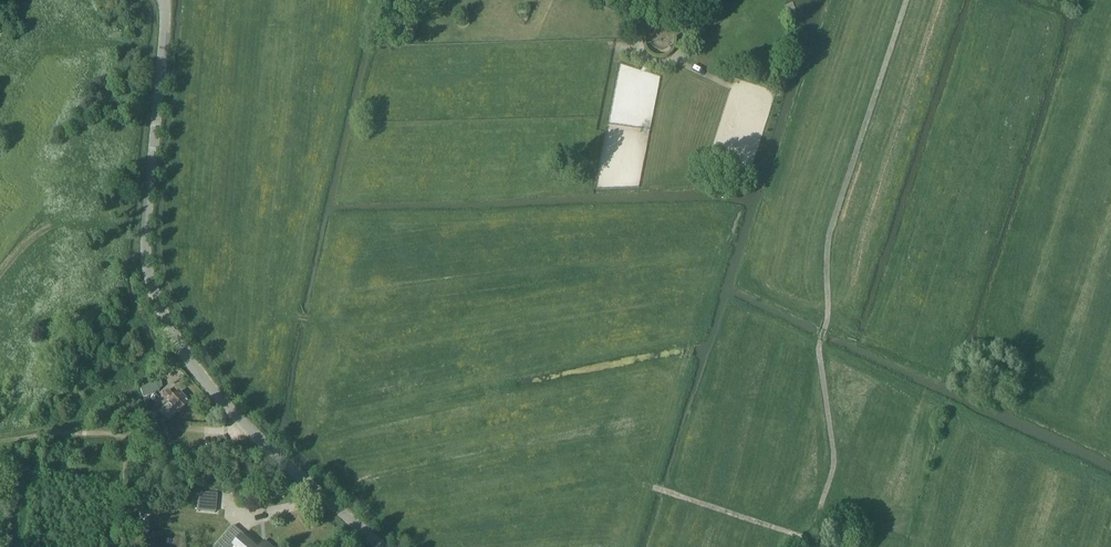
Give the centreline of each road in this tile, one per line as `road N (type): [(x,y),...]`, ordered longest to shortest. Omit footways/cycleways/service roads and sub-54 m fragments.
road 1 (track): [(651,488),(778,531),(814,517),(834,464),(819,350),(828,240),(906,0)]
road 2 (tertiary): [(382,546),(250,432),(162,321),(145,273),(143,211),(163,0)]
road 3 (track): [(0,441),(249,431)]

